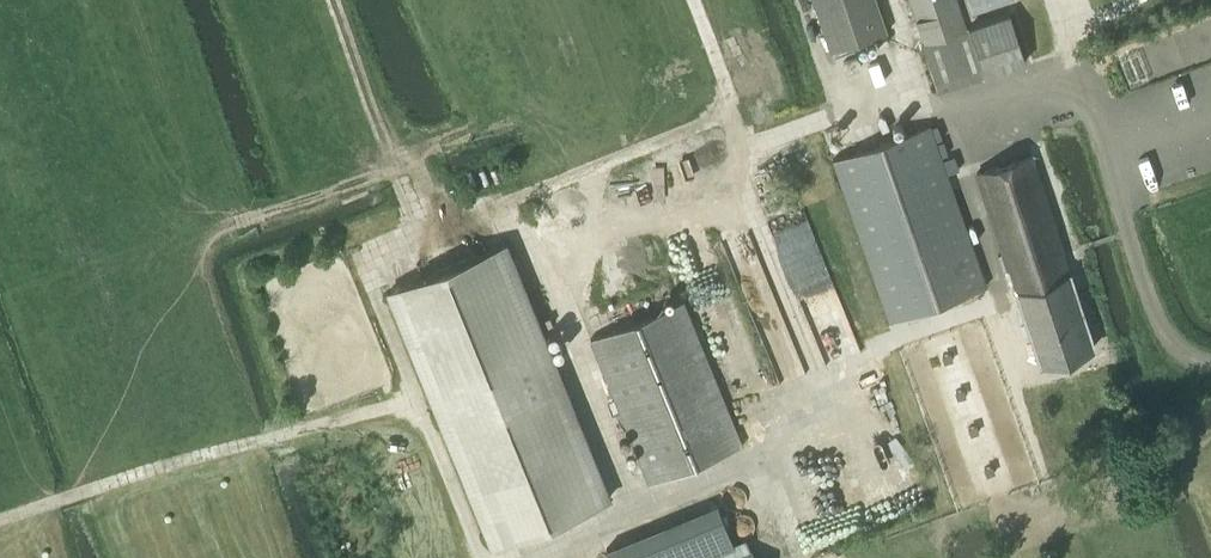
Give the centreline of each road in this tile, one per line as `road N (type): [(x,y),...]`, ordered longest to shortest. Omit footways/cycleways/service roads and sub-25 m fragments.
road 1 (track): [(404,406),(169,462),(0,520)]
road 2 (track): [(334,0),(421,239)]

